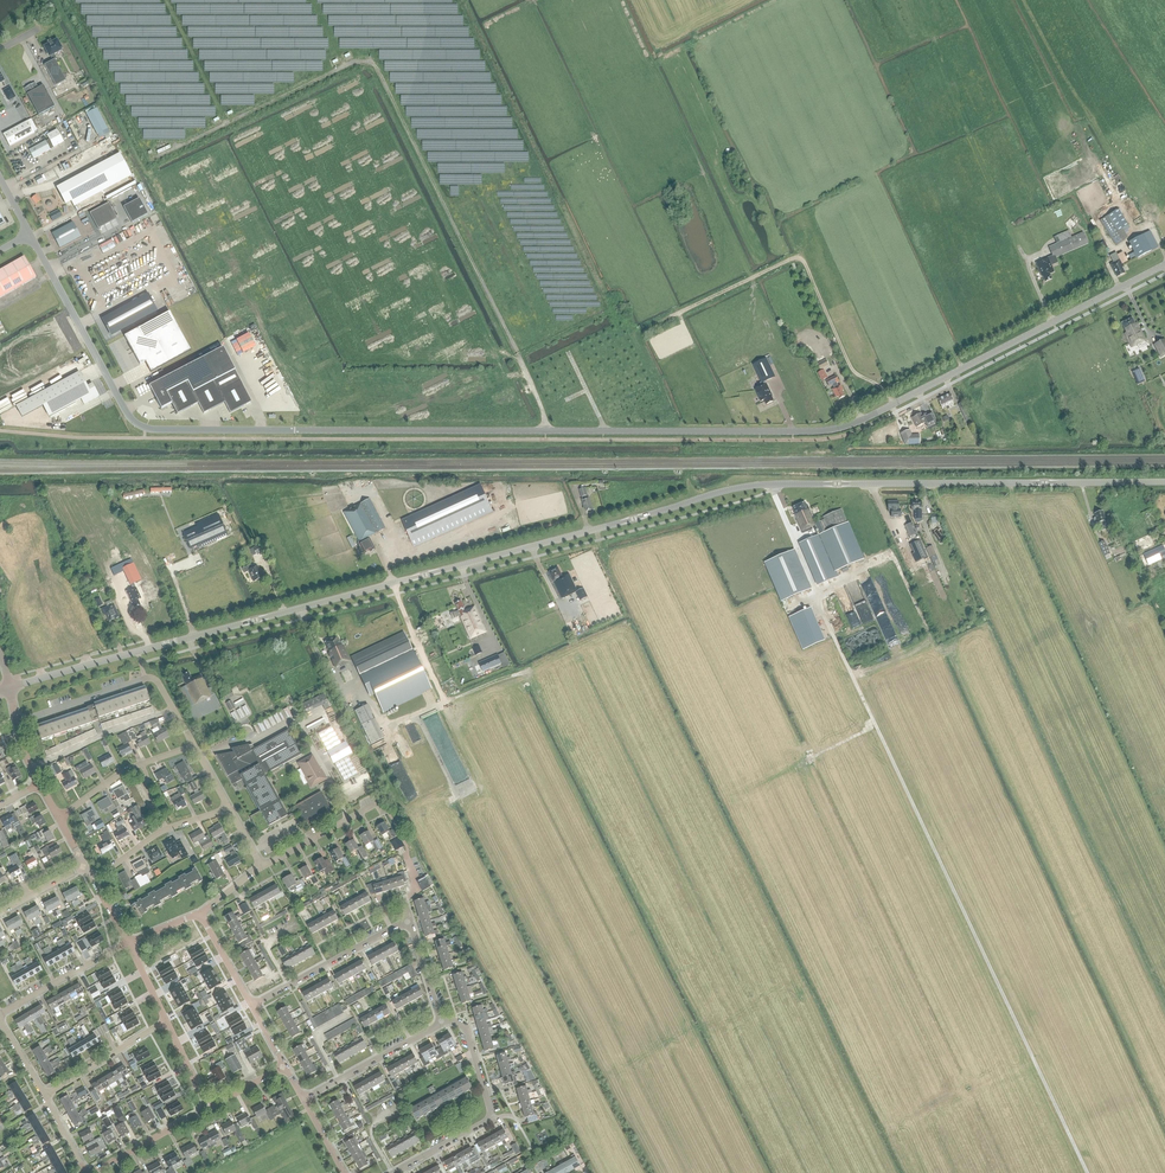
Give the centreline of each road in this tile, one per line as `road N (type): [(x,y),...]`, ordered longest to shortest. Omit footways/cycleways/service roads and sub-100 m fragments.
road 1 (tertiary): [(30,233),(128,414),(155,429),(835,428),(1164,265)]
road 2 (tertiary): [(1164,482),(746,486),(172,643)]
road 3 (track): [(834,637),(1087,1172)]
road 4 (track): [(644,329),(799,258),(850,366),(893,405)]
road 5 (unclassified): [(194,745),(160,684),(145,678),(16,723)]
road 6 (residential): [(411,925),(398,924),(252,1005)]
road 7 (tertiary): [(10,687),(172,643)]
road 8 (residential): [(303,1101),(441,1021)]
road 9 (residential): [(58,817),(126,770),(194,745)]
road 10 (residential): [(93,879),(158,834),(229,807)]
road 11 (residential): [(0,1016),(129,943)]
road 12 (residential): [(44,1096),(165,1021)]
road 13 (residential): [(91,1172),(204,1107)]
road 14 (residential): [(261,867),(371,806)]

